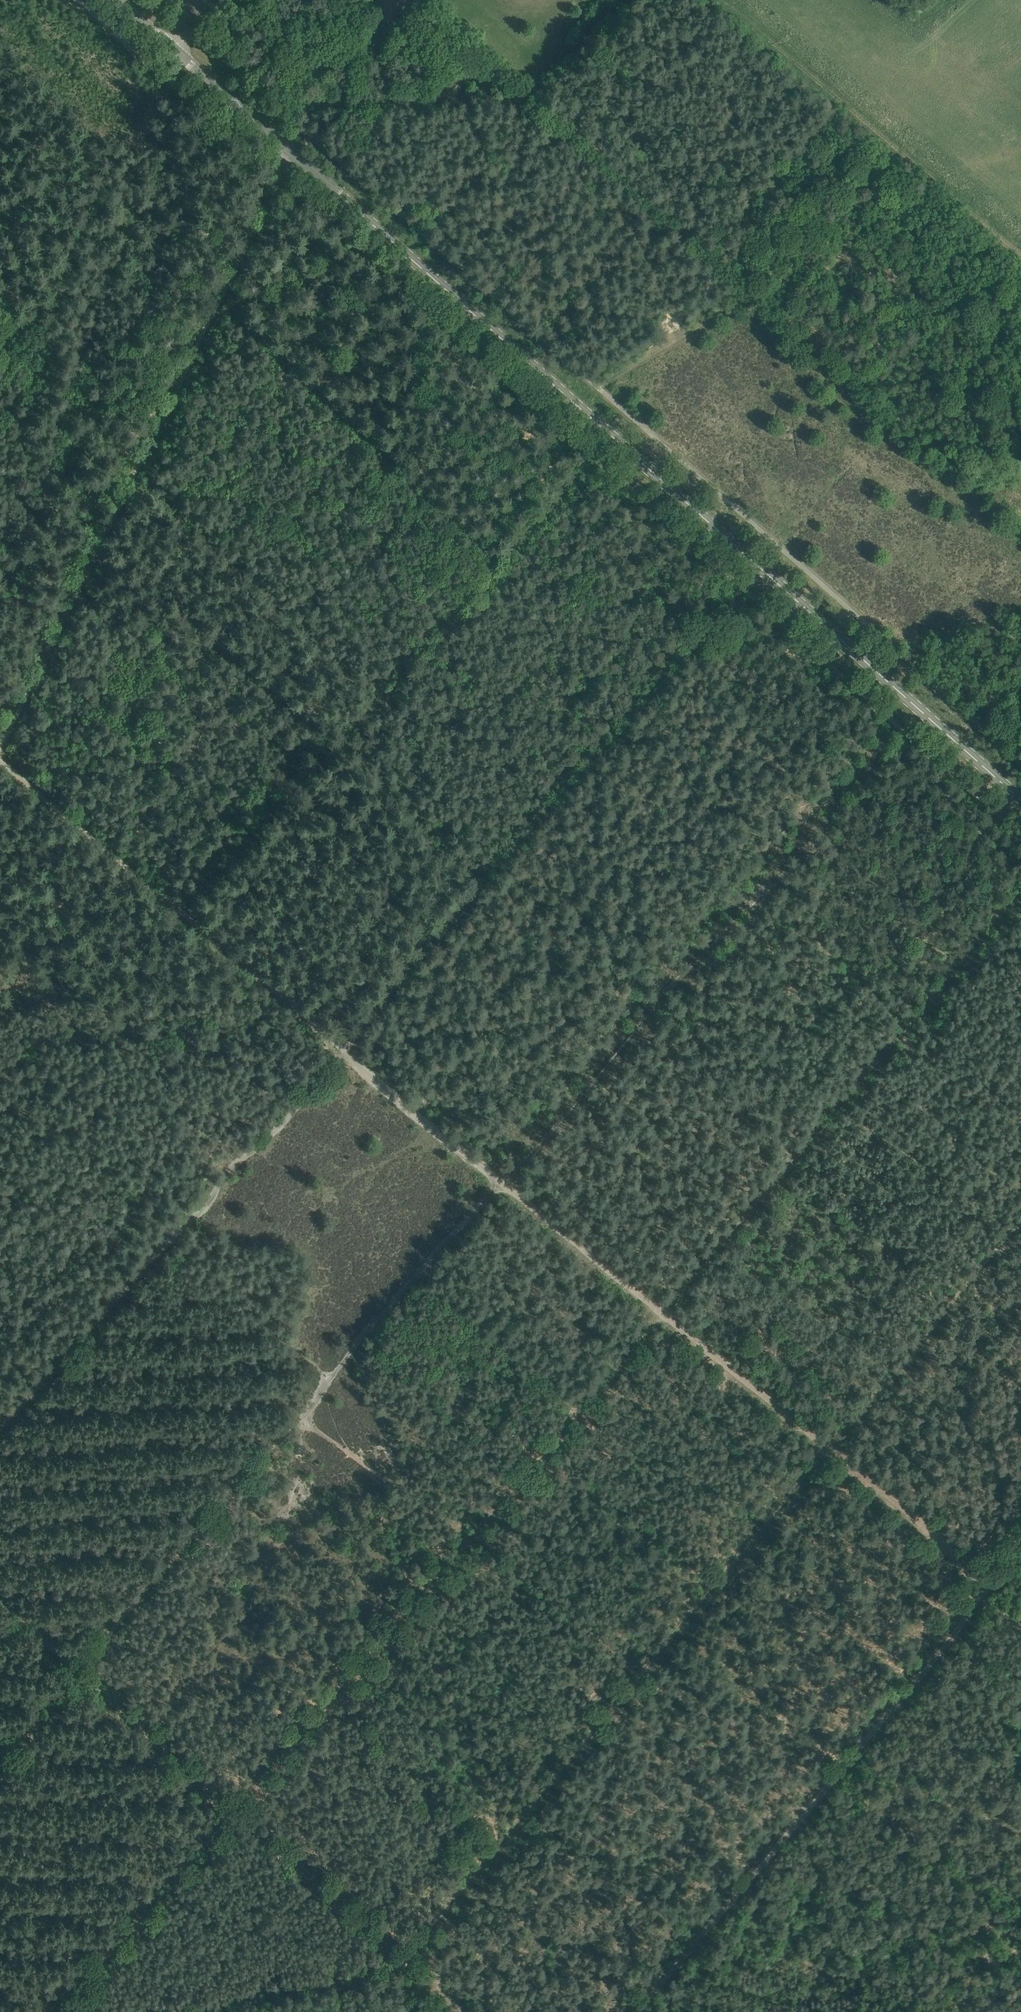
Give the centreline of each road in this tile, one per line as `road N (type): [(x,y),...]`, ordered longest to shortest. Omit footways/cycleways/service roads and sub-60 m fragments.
road 1 (track): [(233,1817),(1020,897)]
road 2 (track): [(0,1424),(765,573)]
road 3 (tertiary): [(1020,797),(173,51)]
road 4 (track): [(795,1424),(0,761)]
road 5 (track): [(829,1451),(401,1963),(139,2011)]
road 6 (track): [(920,708),(421,1276)]
road 7 (track): [(987,1583),(628,2011)]
road 8 (track): [(421,1276),(73,1669)]
road 9 (track): [(578,409),(621,371),(921,192)]
road 10 (track): [(233,1817),(458,2011)]
road 11 (track): [(1019,1226),(829,1451)]
road 12 (track): [(64,2011),(233,1817)]
road 13 (track): [(73,1669),(233,1817)]
road 14 (track): [(987,1583),(829,1451)]

